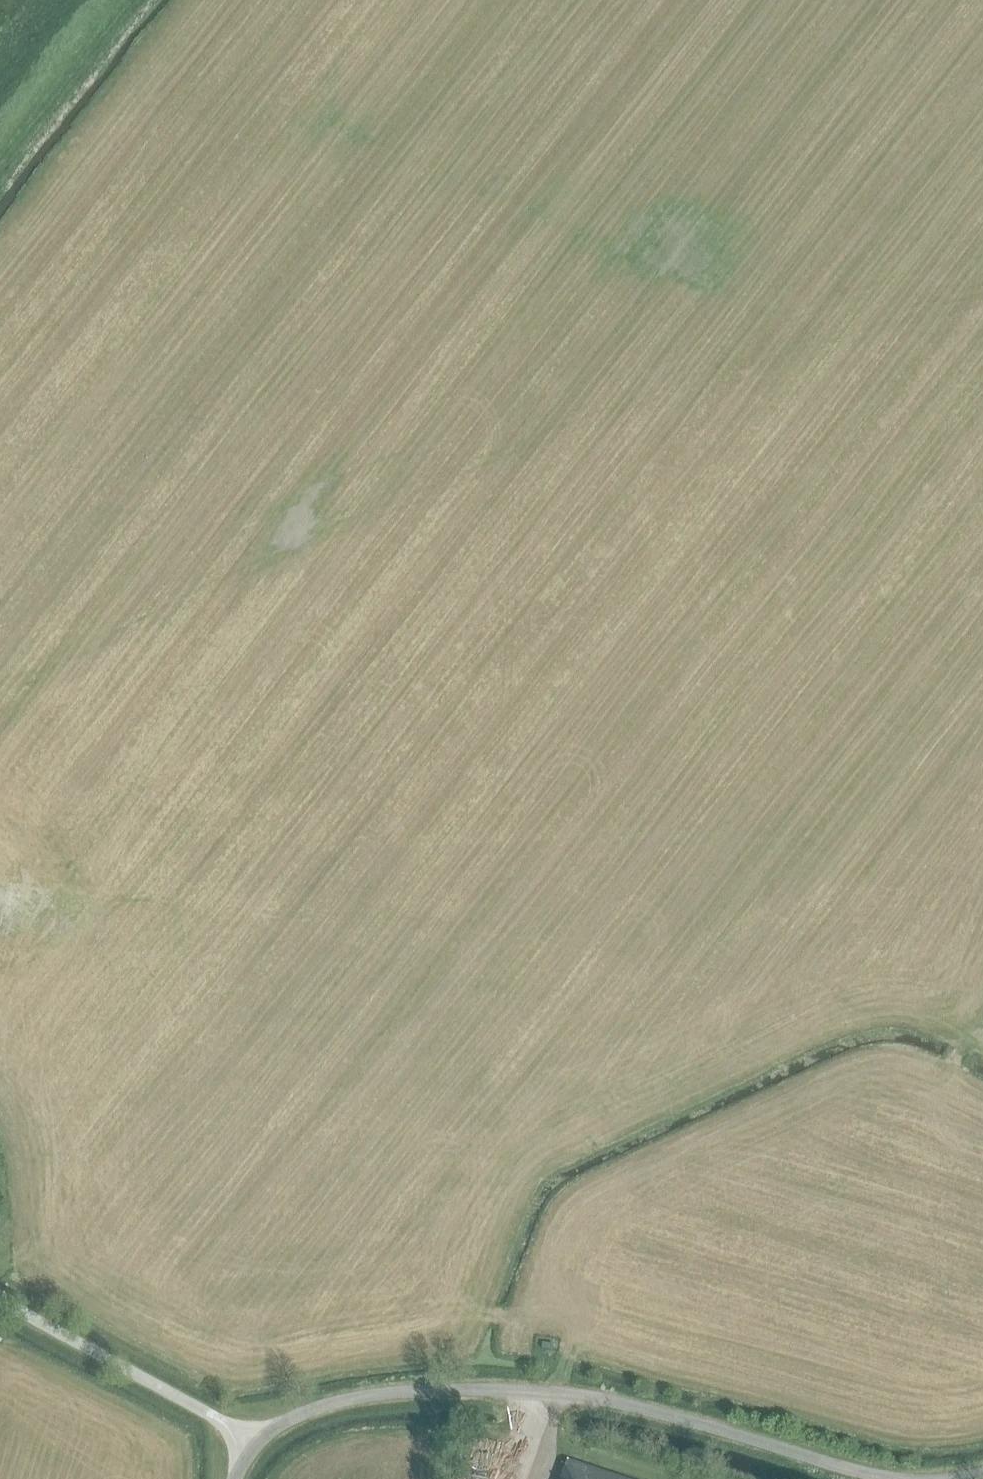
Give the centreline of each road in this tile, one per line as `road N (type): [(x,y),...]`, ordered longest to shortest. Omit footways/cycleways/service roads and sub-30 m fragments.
road 1 (unclassified): [(235,1478),(252,1448),(282,1421),(363,1395),(435,1390),(590,1398),(860,1473),(912,1478)]

